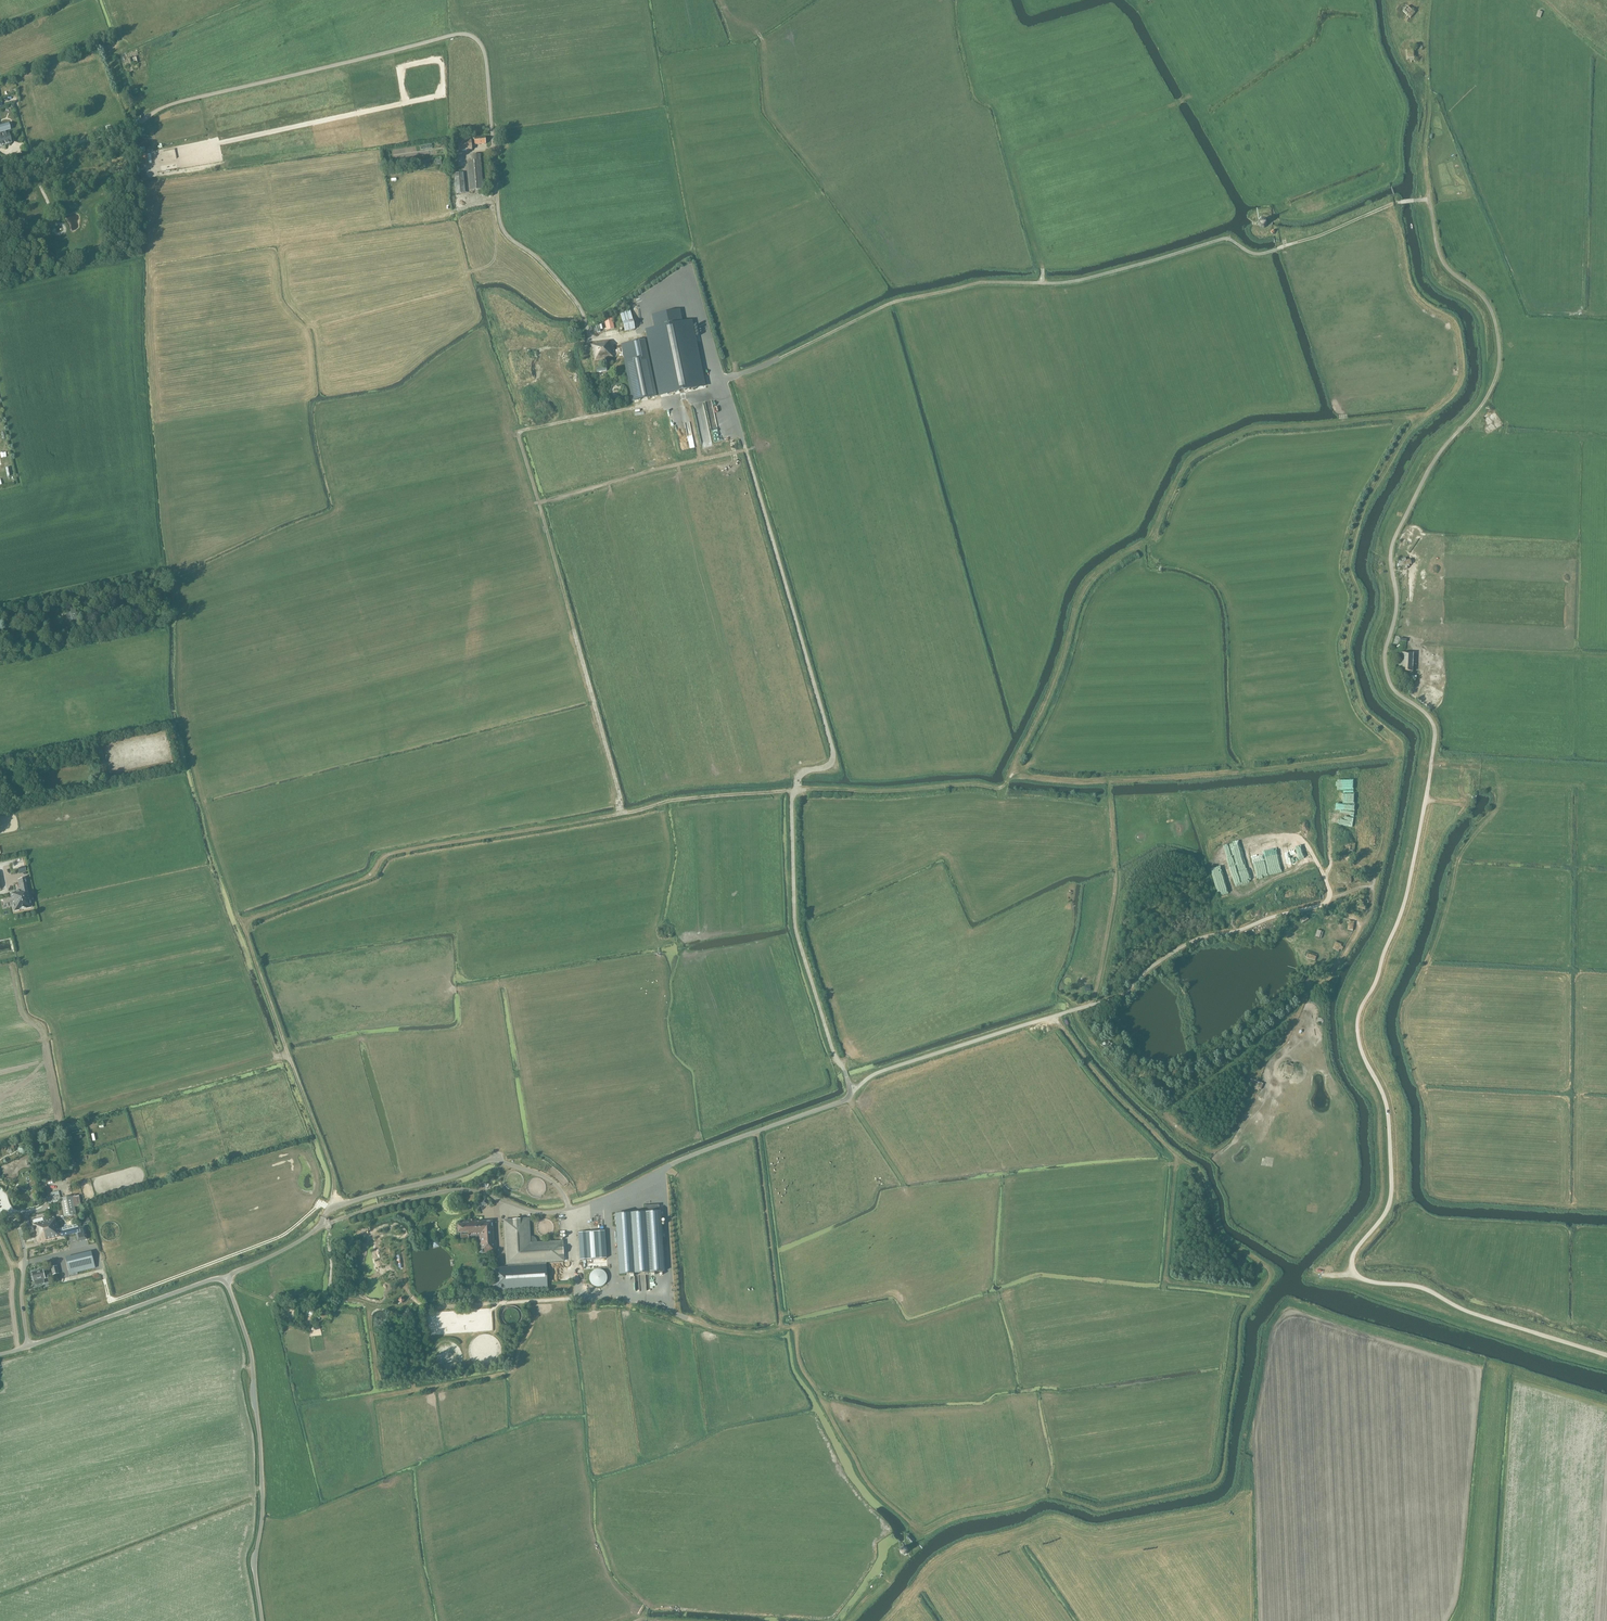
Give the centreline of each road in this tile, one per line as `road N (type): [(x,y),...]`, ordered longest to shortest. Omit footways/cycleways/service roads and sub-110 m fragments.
road 1 (track): [(1110,781),(1395,751),(1396,741),(1362,706),(1346,653),(1358,604),(1349,569),(1375,487),(1412,428),(1458,387),(1463,371),(1455,326),(1411,287),(1399,231),(1379,210)]
road 2 (track): [(335,1207),(334,1176),(254,958),(249,919),(374,873),(394,854),(673,799),(794,792)]
road 3 (track): [(1091,1005),(1118,882),(1110,781),(1012,772),(1003,789),(802,787),(791,801),(798,927),(852,1093)]
road 4 (track): [(781,1328),(797,1331),(800,1368),(872,1487),(916,1528),(1041,1495),(1100,1509),(1217,1482),(1222,1472),(1240,1321),(1257,1294),(1164,1279)]
road 5 (track): [(1361,927),(1373,899),(1368,887),(1199,939),(1121,996),(873,1075),(842,1102),(756,1132)]
road 6 (track): [(1423,418),(1257,428),(1195,456),(1152,541),(1101,570),(1083,591),(1056,681),(1012,772)]
road 7 (track): [(756,1132),(558,1212),(457,1190),(331,1222)]
road 8 (track): [(622,814),(540,502),(519,432),(511,433)]
road 9 (track): [(746,450),(834,755),(830,764),(800,773),(798,790)]
road 10 (track): [(1042,283),(1109,273),(1224,238),(1256,254),(1395,203)]
road 11 (unclassified): [(262,1620),(254,1569),(262,1488),(252,1358),(225,1279)]
road 12 (track): [(734,375),(890,303),(977,283),(1042,283)]
road 13 (track): [(1196,94),(1015,150),(1042,283)]
road 14 (track): [(1162,1292),(1176,1158),(1110,1091),(1056,1016)]
road 15 (track): [(1325,903),(1361,927),(1336,969),(1300,1011),(1176,1103)]
road 16 (track): [(94,1247),(112,1300),(282,1236),(320,1204),(331,1209)]
road 17 (track): [(734,375),(704,260),(686,242),(660,235),(537,258)]
road 18 (track): [(568,1210),(582,1295),(646,1301),(728,1332),(781,1328)]
road 19 (track): [(819,197),(828,190),(770,109),(765,47),(757,31),(732,18),(724,0)]
road 20 (unclassified): [(0,1355),(225,1279)]
road 21 (track): [(755,447),(540,502)]
road 22 (track): [(519,432),(727,386)]
road 23 (track): [(781,1328),(756,1132)]
road 24 (track): [(725,379),(712,374),(689,291),(643,314),(645,326),(626,334)]
road 25 (track): [(1606,774),(1431,764)]
road 26 (track): [(1426,170),(1430,0)]
road 27 (track): [(1162,1116),(1110,1067),(1070,1003),(1050,995)]
road 28 (track): [(1392,182),(1322,214),(1277,218)]

